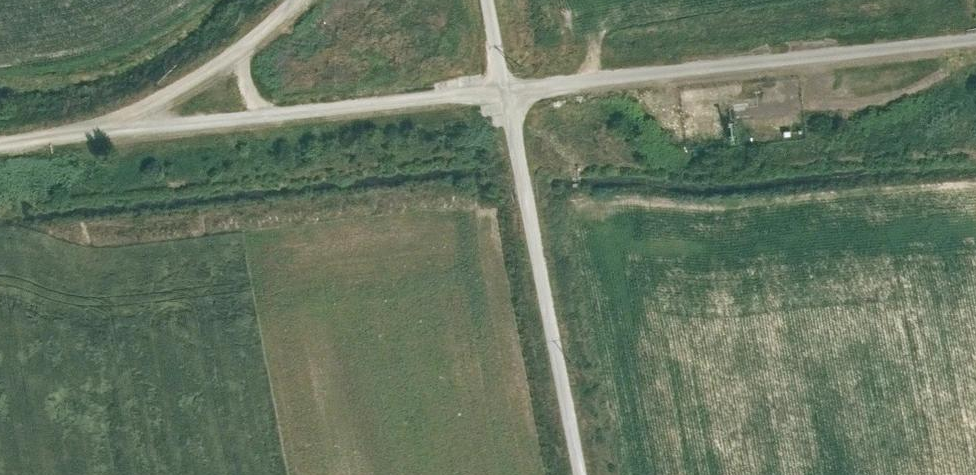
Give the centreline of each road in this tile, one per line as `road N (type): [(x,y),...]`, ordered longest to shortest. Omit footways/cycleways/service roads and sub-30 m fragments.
road 1 (track): [(91,135),(975,36)]
road 2 (track): [(486,0),(578,474)]
road 3 (unclassified): [(295,0),(227,59),(154,107),(91,135),(0,145)]
road 4 (track): [(975,55),(887,97),(737,116)]

